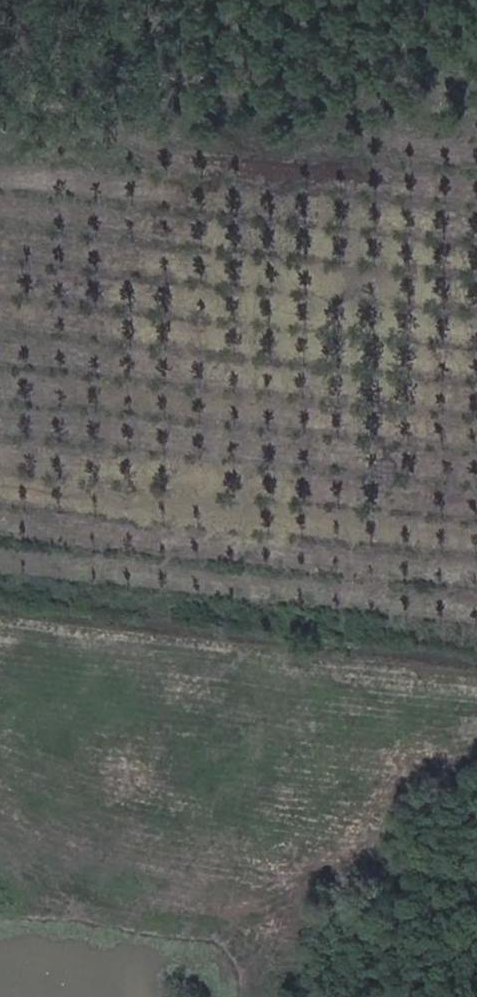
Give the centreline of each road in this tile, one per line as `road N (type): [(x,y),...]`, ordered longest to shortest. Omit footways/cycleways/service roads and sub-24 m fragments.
road 1 (track): [(0,841),(56,882),(219,917),(266,958),(282,996)]

